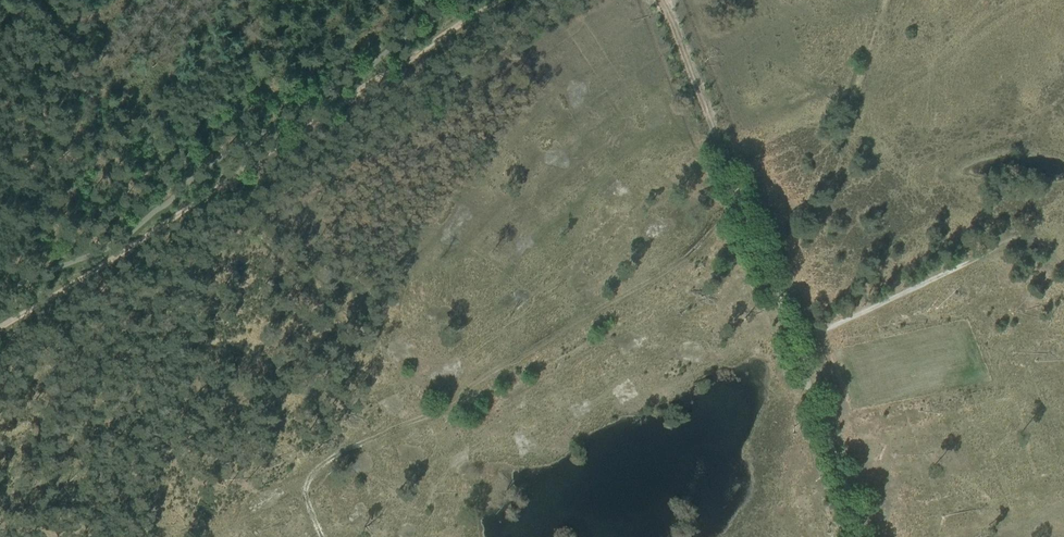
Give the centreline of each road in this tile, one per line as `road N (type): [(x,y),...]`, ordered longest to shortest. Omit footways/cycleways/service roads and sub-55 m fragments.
road 1 (track): [(498,0),(0,325)]
road 2 (track): [(741,204),(688,257),(303,479),(323,536)]
road 3 (track): [(660,0),(793,342)]
road 4 (track): [(1063,271),(1049,246),(1020,238),(793,342)]
road 5 (track): [(793,342),(838,450),(862,536)]

